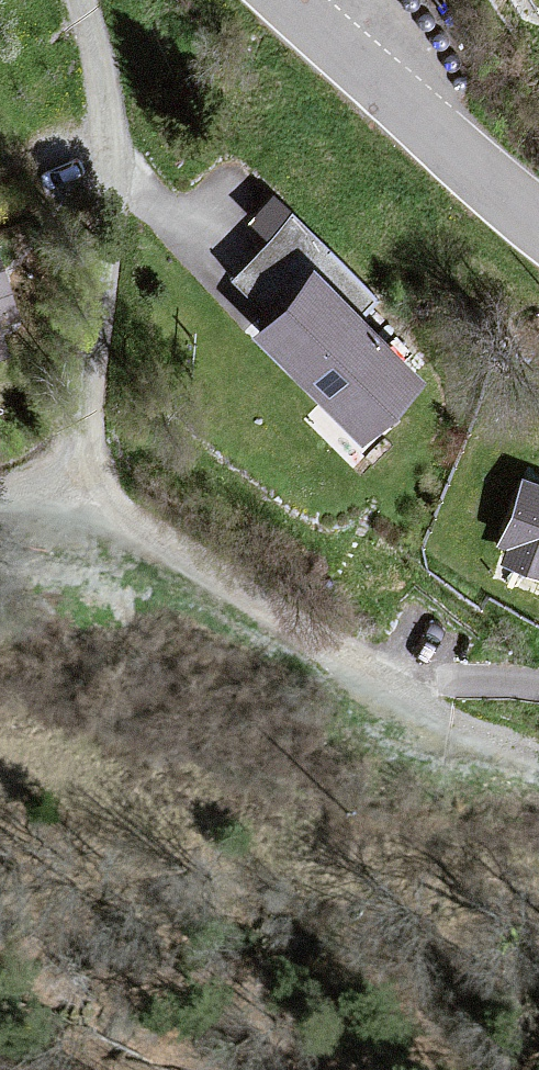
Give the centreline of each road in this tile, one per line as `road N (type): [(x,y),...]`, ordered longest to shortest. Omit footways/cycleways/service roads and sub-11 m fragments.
road 1 (residential): [(77,0),(95,52),(110,215),(88,475)]
road 2 (residential): [(88,475),(151,551),(419,693)]
road 3 (tertiary): [(290,0),(538,223)]
road 4 (track): [(419,693),(538,757)]

